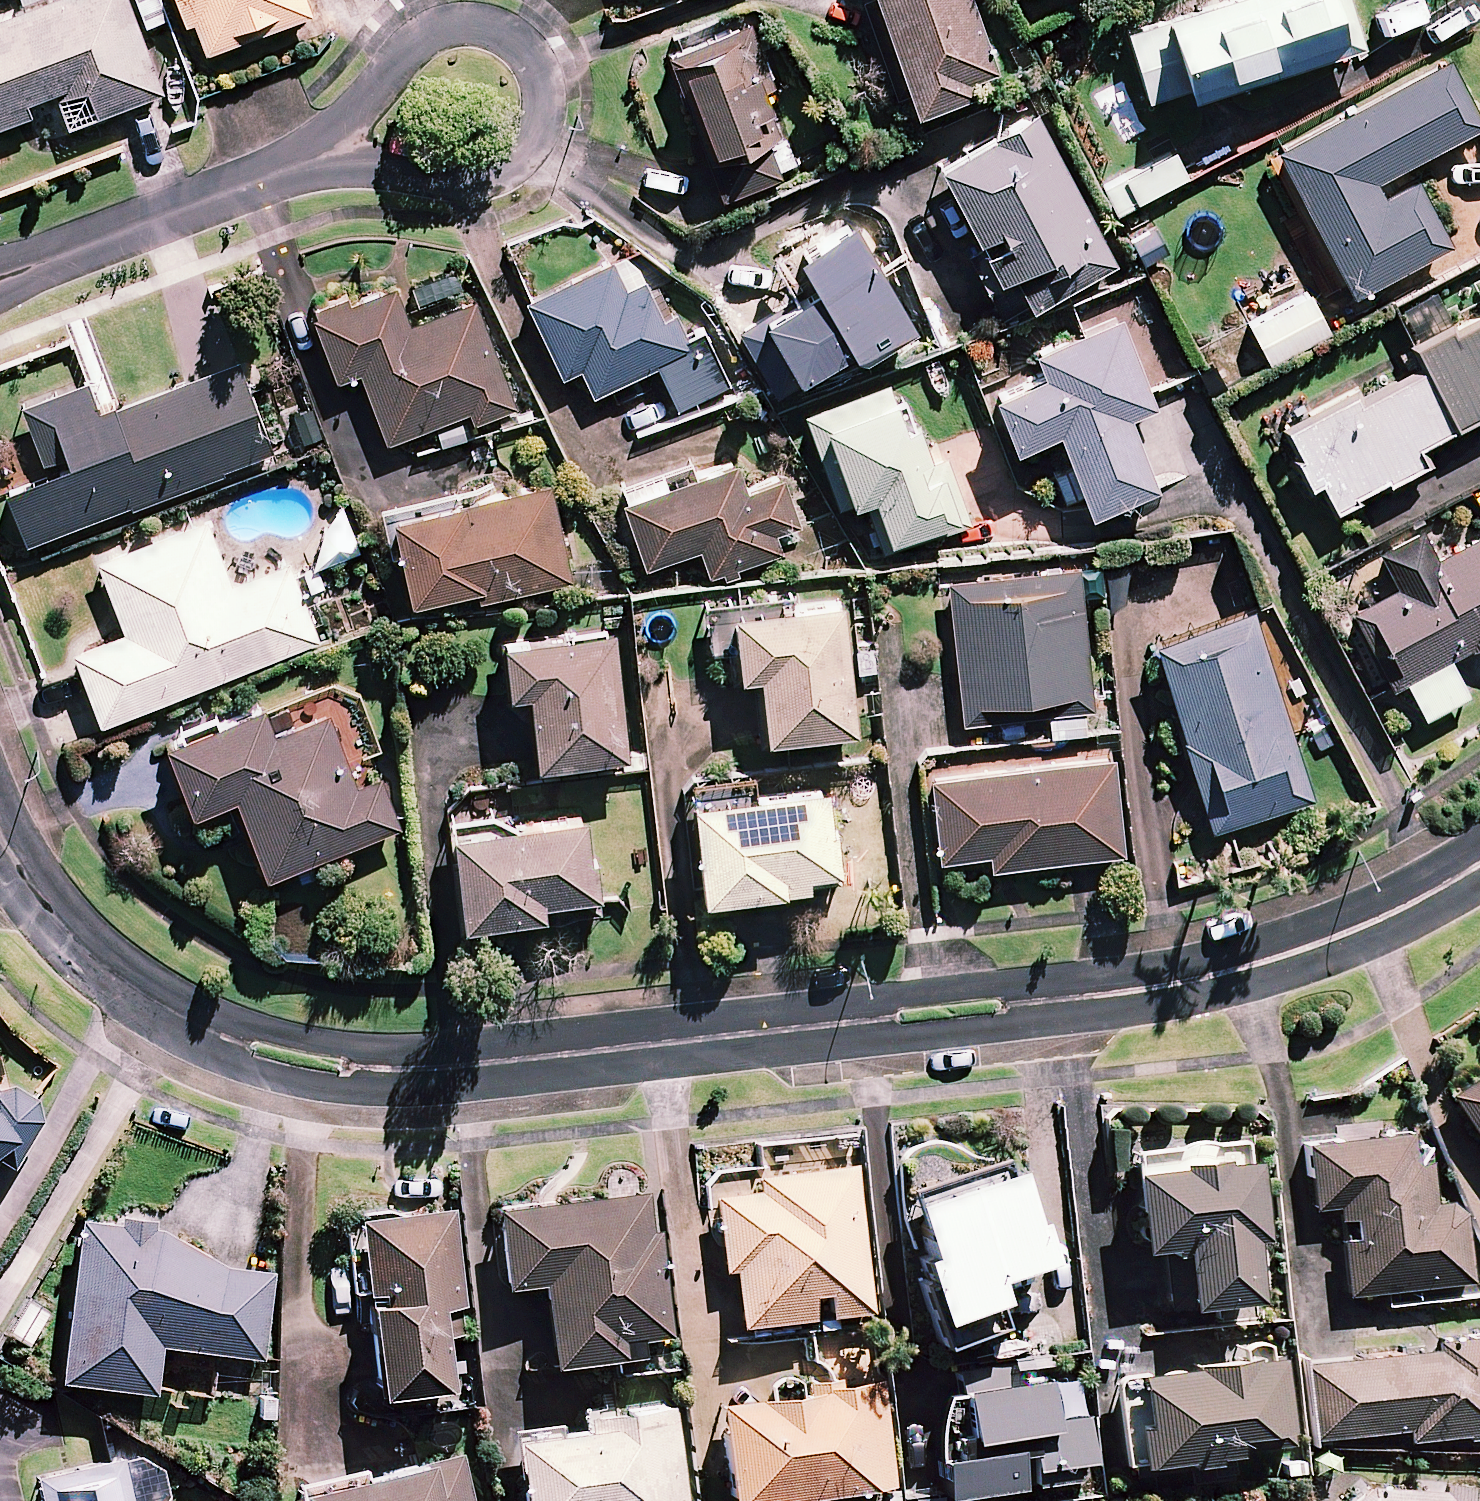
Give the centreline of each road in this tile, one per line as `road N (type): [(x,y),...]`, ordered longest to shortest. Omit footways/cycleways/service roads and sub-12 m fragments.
road 1 (residential): [(0,842),(68,933),(131,991),(247,1048),(356,1074),(1217,976),(1344,935),(1479,863)]
road 2 (residential): [(319,163),(401,49),(447,20),(524,34),(548,110),(525,158),(445,185)]
road 3 (residential): [(319,163),(0,279)]
road 4 (residential): [(445,185),(319,163)]

